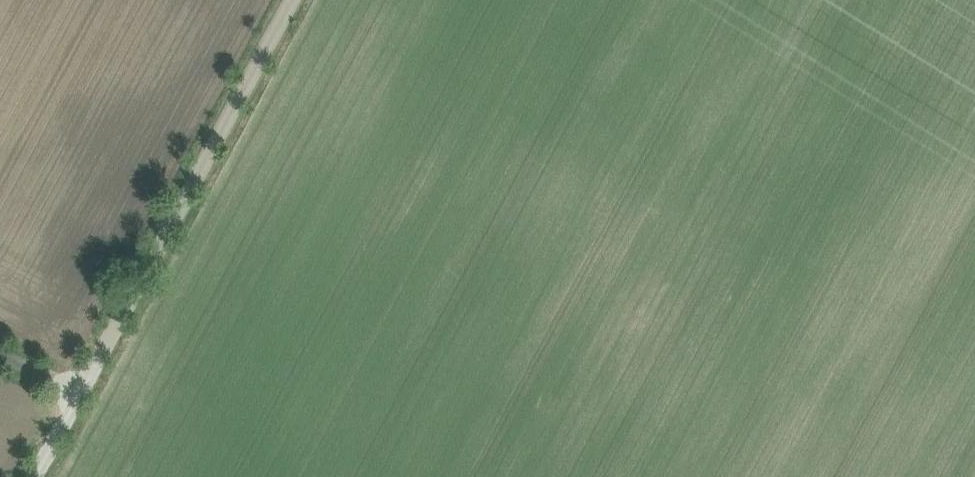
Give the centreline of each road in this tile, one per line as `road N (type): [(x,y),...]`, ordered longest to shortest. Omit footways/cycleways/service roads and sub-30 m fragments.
road 1 (track): [(295,0),(36,476)]

